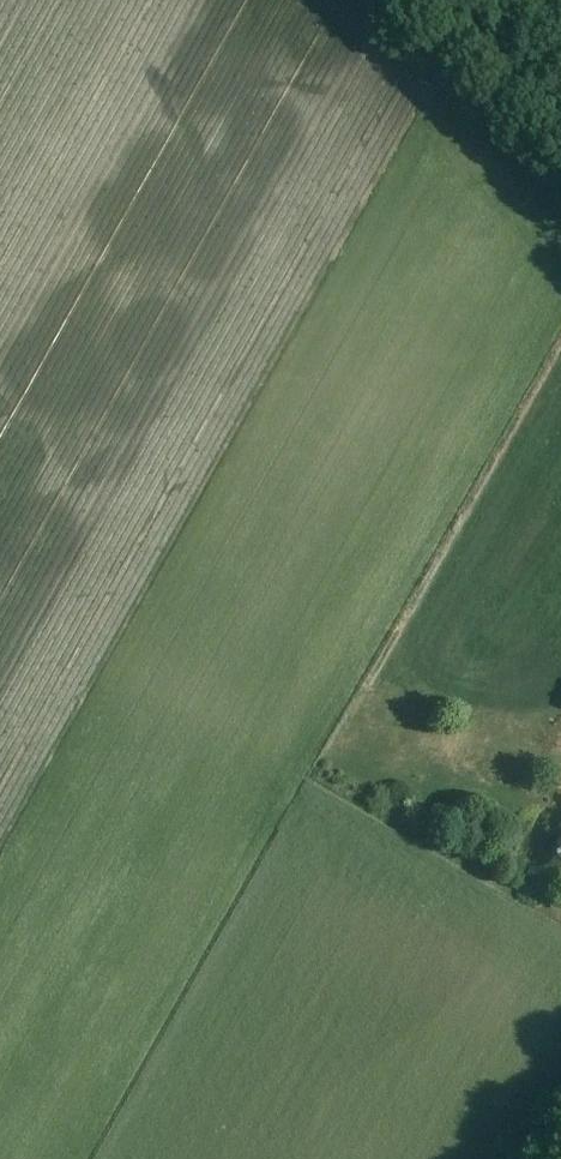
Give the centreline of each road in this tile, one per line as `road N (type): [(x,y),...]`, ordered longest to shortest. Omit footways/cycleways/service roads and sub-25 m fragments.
road 1 (track): [(560,175),(378,0)]

